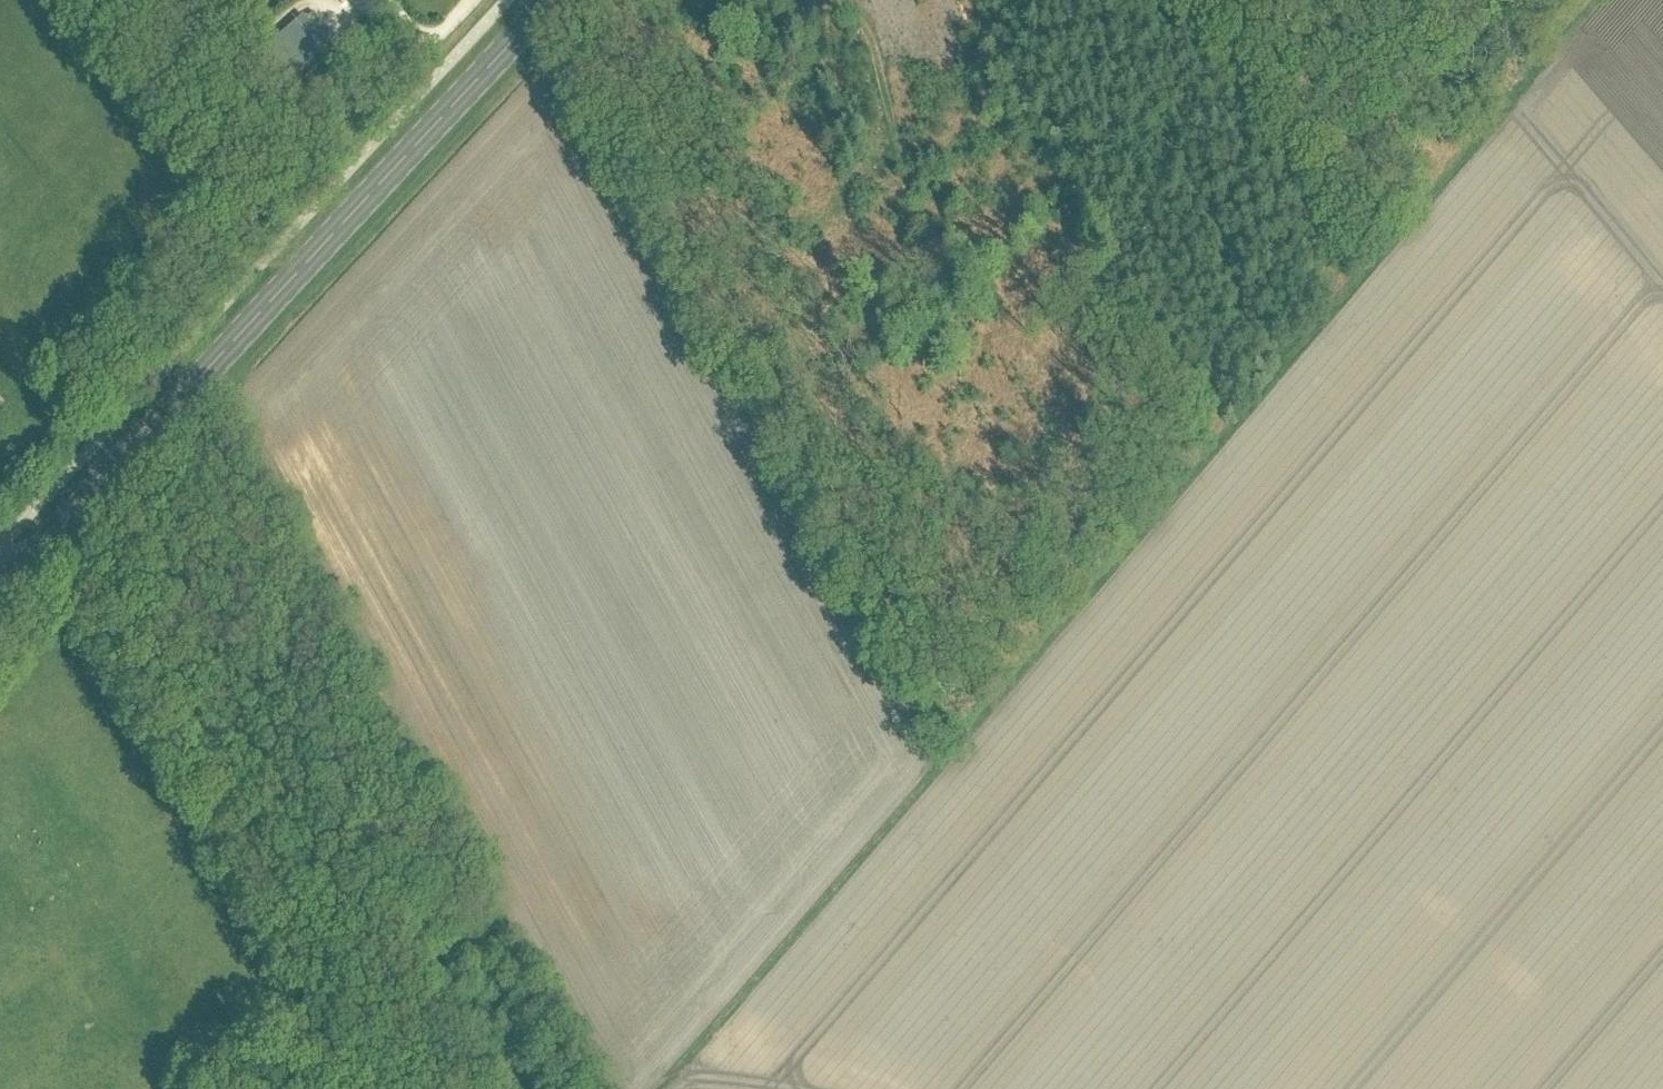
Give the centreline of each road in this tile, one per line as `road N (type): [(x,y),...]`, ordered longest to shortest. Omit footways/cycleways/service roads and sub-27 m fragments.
road 1 (primary): [(0,595),(555,0)]

